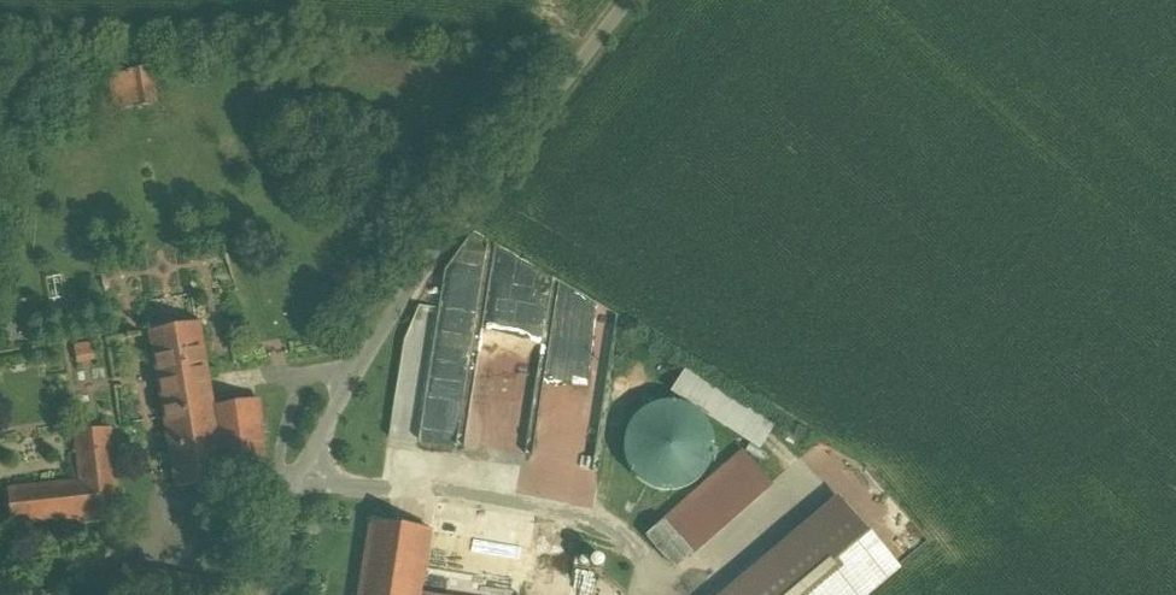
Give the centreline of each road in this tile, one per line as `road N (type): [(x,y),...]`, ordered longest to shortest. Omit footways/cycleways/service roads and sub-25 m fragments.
road 1 (unclassified): [(267,594),(281,499),(410,285),(635,0)]

